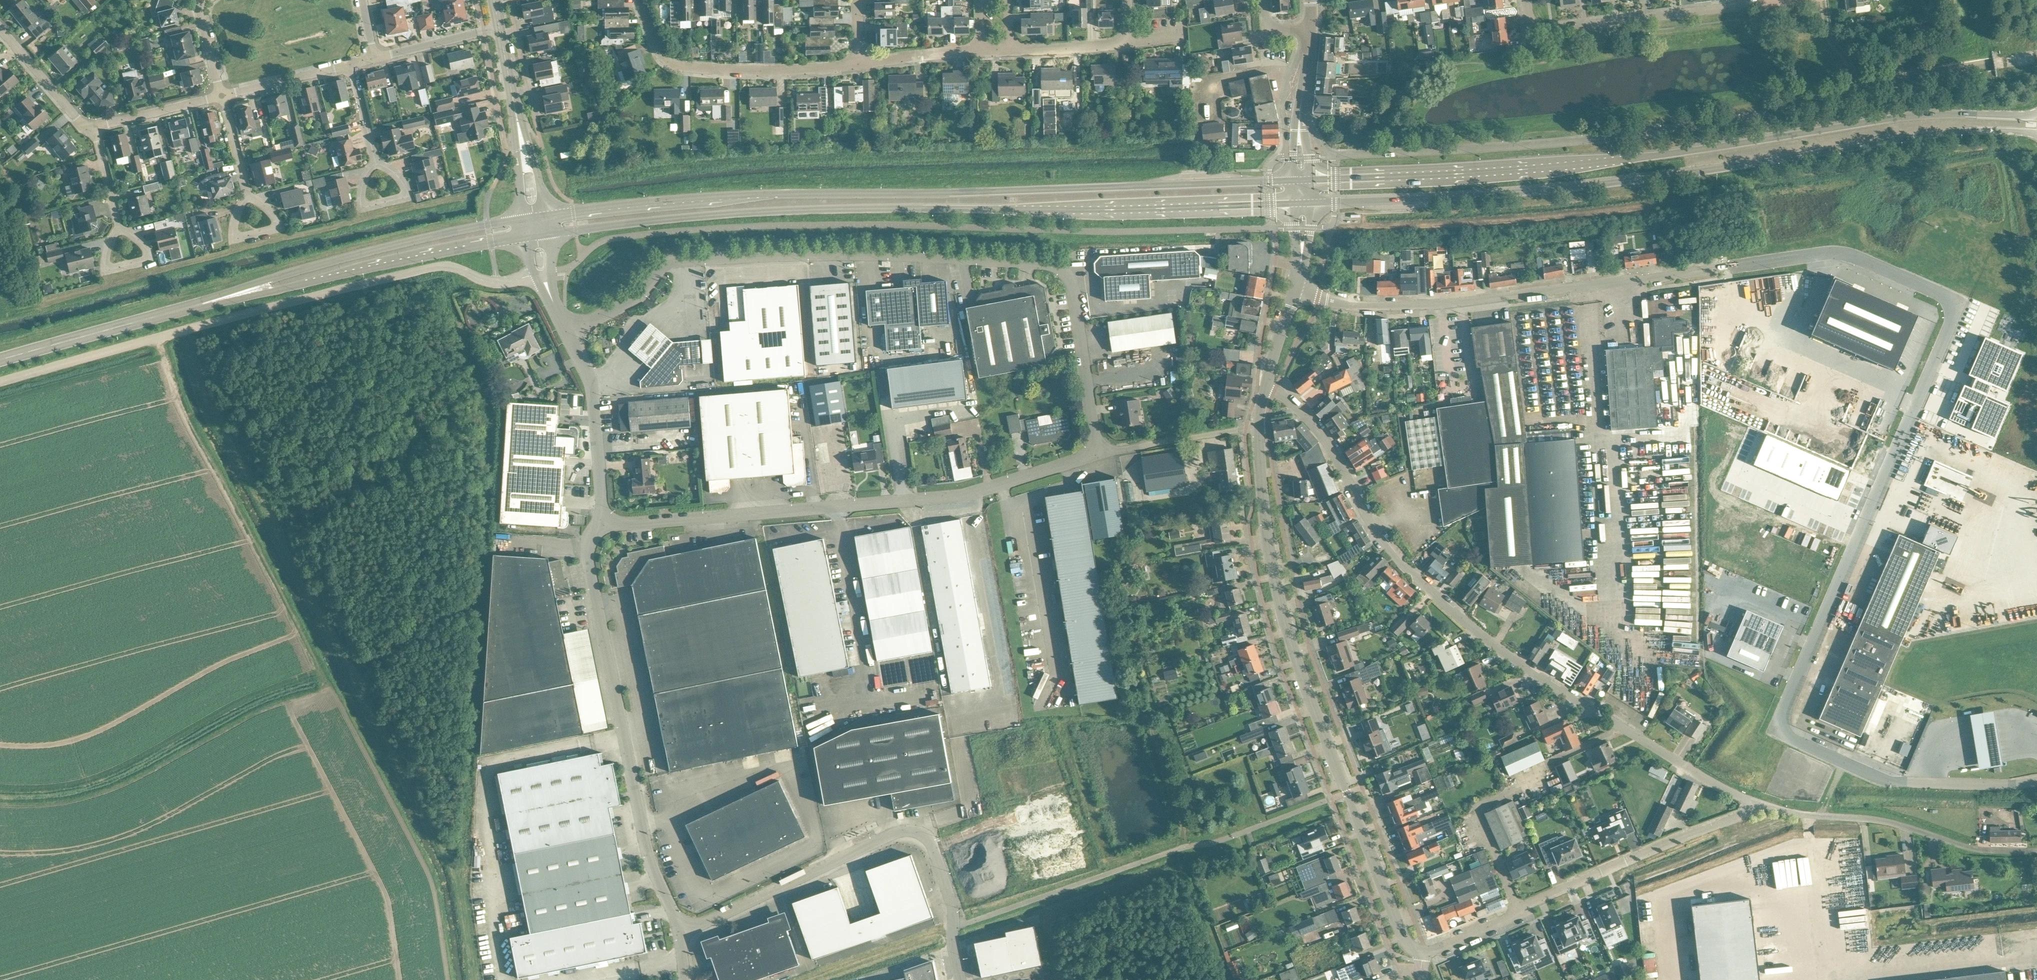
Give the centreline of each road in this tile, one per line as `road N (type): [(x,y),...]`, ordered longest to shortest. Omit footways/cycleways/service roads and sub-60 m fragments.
road 1 (unclassified): [(1724,267),(1843,254),(1935,292),(1951,311),(1783,710),(1786,733),(1908,784),(2036,782)]
road 2 (track): [(473,979),(457,881),(212,418),(187,330)]
road 3 (unclassified): [(568,330),(633,303),(680,257),(1050,263),(1072,287),(1097,453)]
road 4 (residential): [(1761,805),(1593,711),(1458,614),(1387,550),(1318,429),(1266,387)]
road 5 (unclassified): [(1422,952),(1405,944),(1292,644),(1265,509),(1259,430),(1266,387)]
road 6 (secondary): [(624,221),(1198,200)]
road 7 (unclassified): [(0,382),(425,269),(451,266),(488,282),(543,275)]
road 8 (secondary): [(1392,195),(1629,181),(1930,131)]
road 9 (unclassified): [(600,521),(965,495),(1097,453)]
road 10 (residential): [(1295,294),(1402,310),(1724,267)]
road 11 (unclassified): [(680,934),(643,839),(588,553),(600,521)]
road 12 (unclassified): [(680,934),(893,833),(911,832),(932,844),(953,907),(961,979)]
road 13 (residential): [(1422,952),(1761,805)]
road 14 (secondary): [(509,225),(349,257),(206,304)]
road 15 (secondary): [(206,304),(511,239)]
road 16 (residential): [(2036,851),(1982,851),(1876,819),(1761,805)]
road 17 (residential): [(1529,24),(1537,31),(1788,0)]
road 18 (residential): [(642,0),(662,55),(678,67),(858,64)]
road 19 (secondary): [(14,356),(206,304)]
road 20 (unclassified): [(600,521),(593,386),(568,330)]
road 21 (track): [(953,927),(797,979)]
road 22 (residential): [(95,127),(0,26)]
road 23 (residential): [(353,63),(222,96)]
road 24 (residential): [(222,96),(95,127)]
road 25 (residential): [(496,28),(373,58)]
road 26 (residential): [(858,64),(982,51)]
road 27 (unclassified): [(523,149),(496,28)]
road 28 (residential): [(1010,50),(1130,43)]

